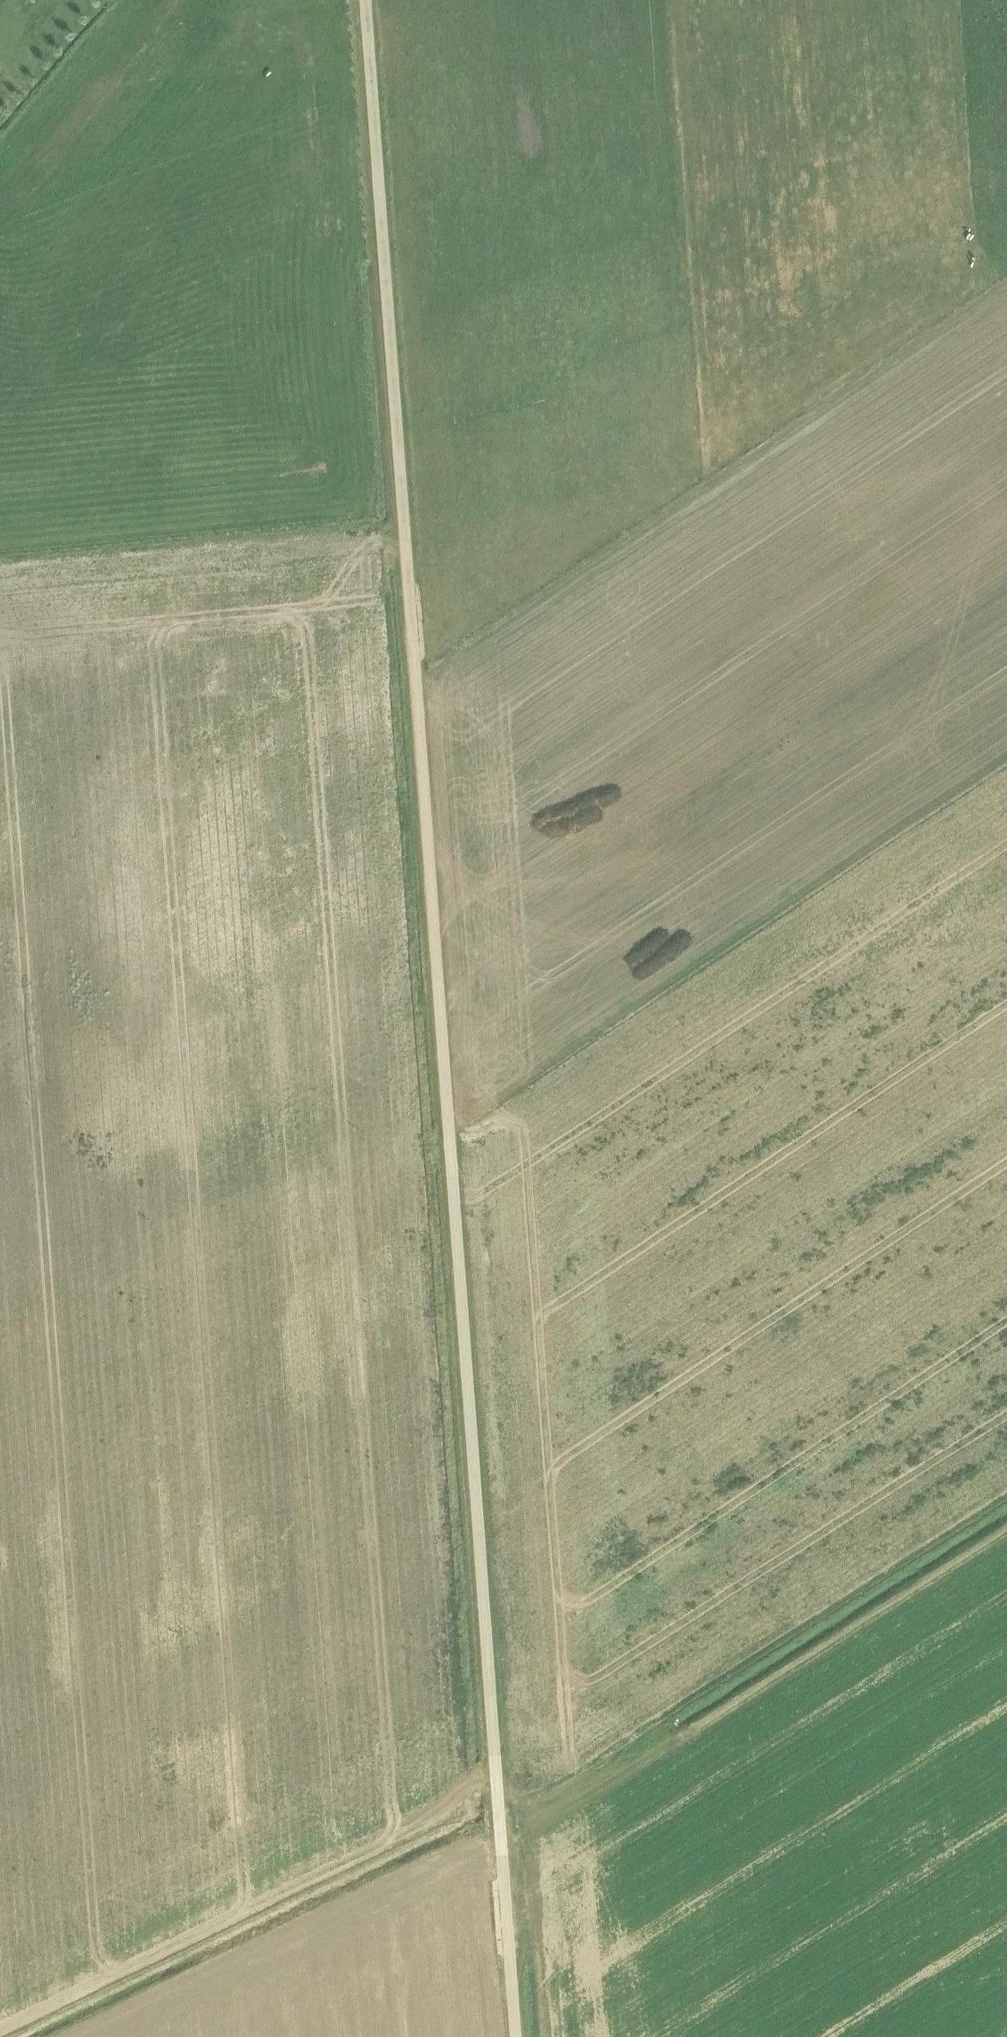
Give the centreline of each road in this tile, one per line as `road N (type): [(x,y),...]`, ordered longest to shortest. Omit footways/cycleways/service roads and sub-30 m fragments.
road 1 (unclassified): [(519,2036),(366,0)]

